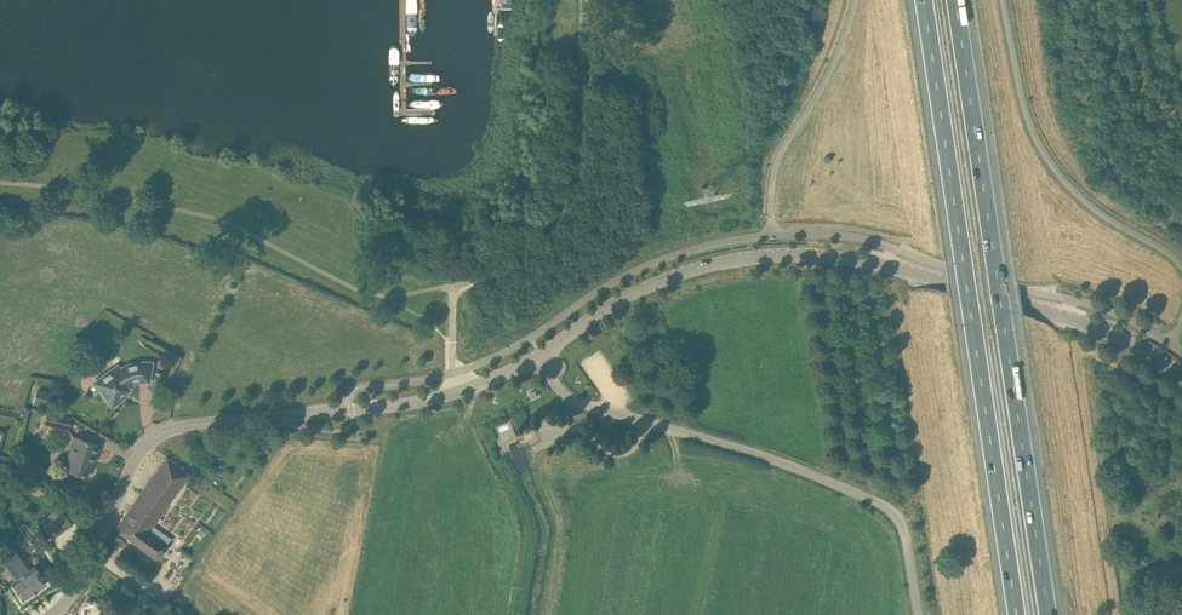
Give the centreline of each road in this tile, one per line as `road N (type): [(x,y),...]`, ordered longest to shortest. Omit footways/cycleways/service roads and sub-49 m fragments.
road 1 (tertiary): [(540,354),(610,305),(684,273),(761,257),(819,256),(1027,308),(1120,341),(1181,378)]
road 2 (motorway): [(1049,614),(955,0)]
road 3 (motorway): [(924,0),(1018,614)]
road 4 (unclassified): [(918,614),(907,543),(887,509),(750,454),(572,400),(540,354)]
road 5 (tertiary): [(51,614),(81,583),(134,461),(152,438),(193,425),(276,418)]
road 6 (tertiary): [(314,413),(456,393),(540,354)]

